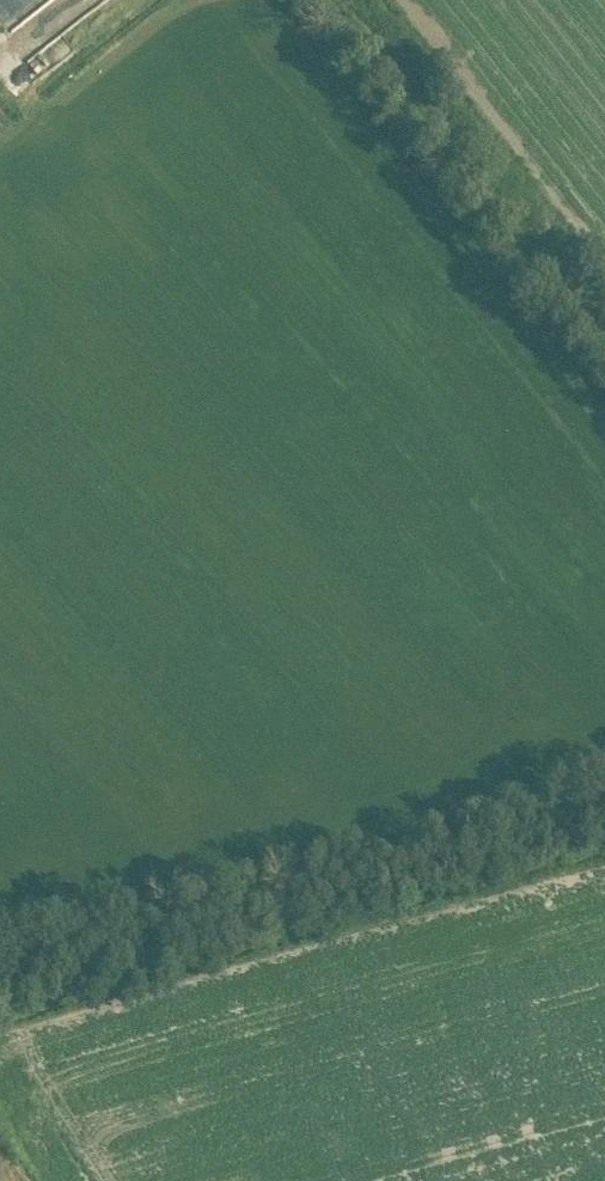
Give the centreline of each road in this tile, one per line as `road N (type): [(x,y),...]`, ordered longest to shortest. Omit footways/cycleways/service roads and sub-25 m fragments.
road 1 (track): [(604,829),(0,1004)]

